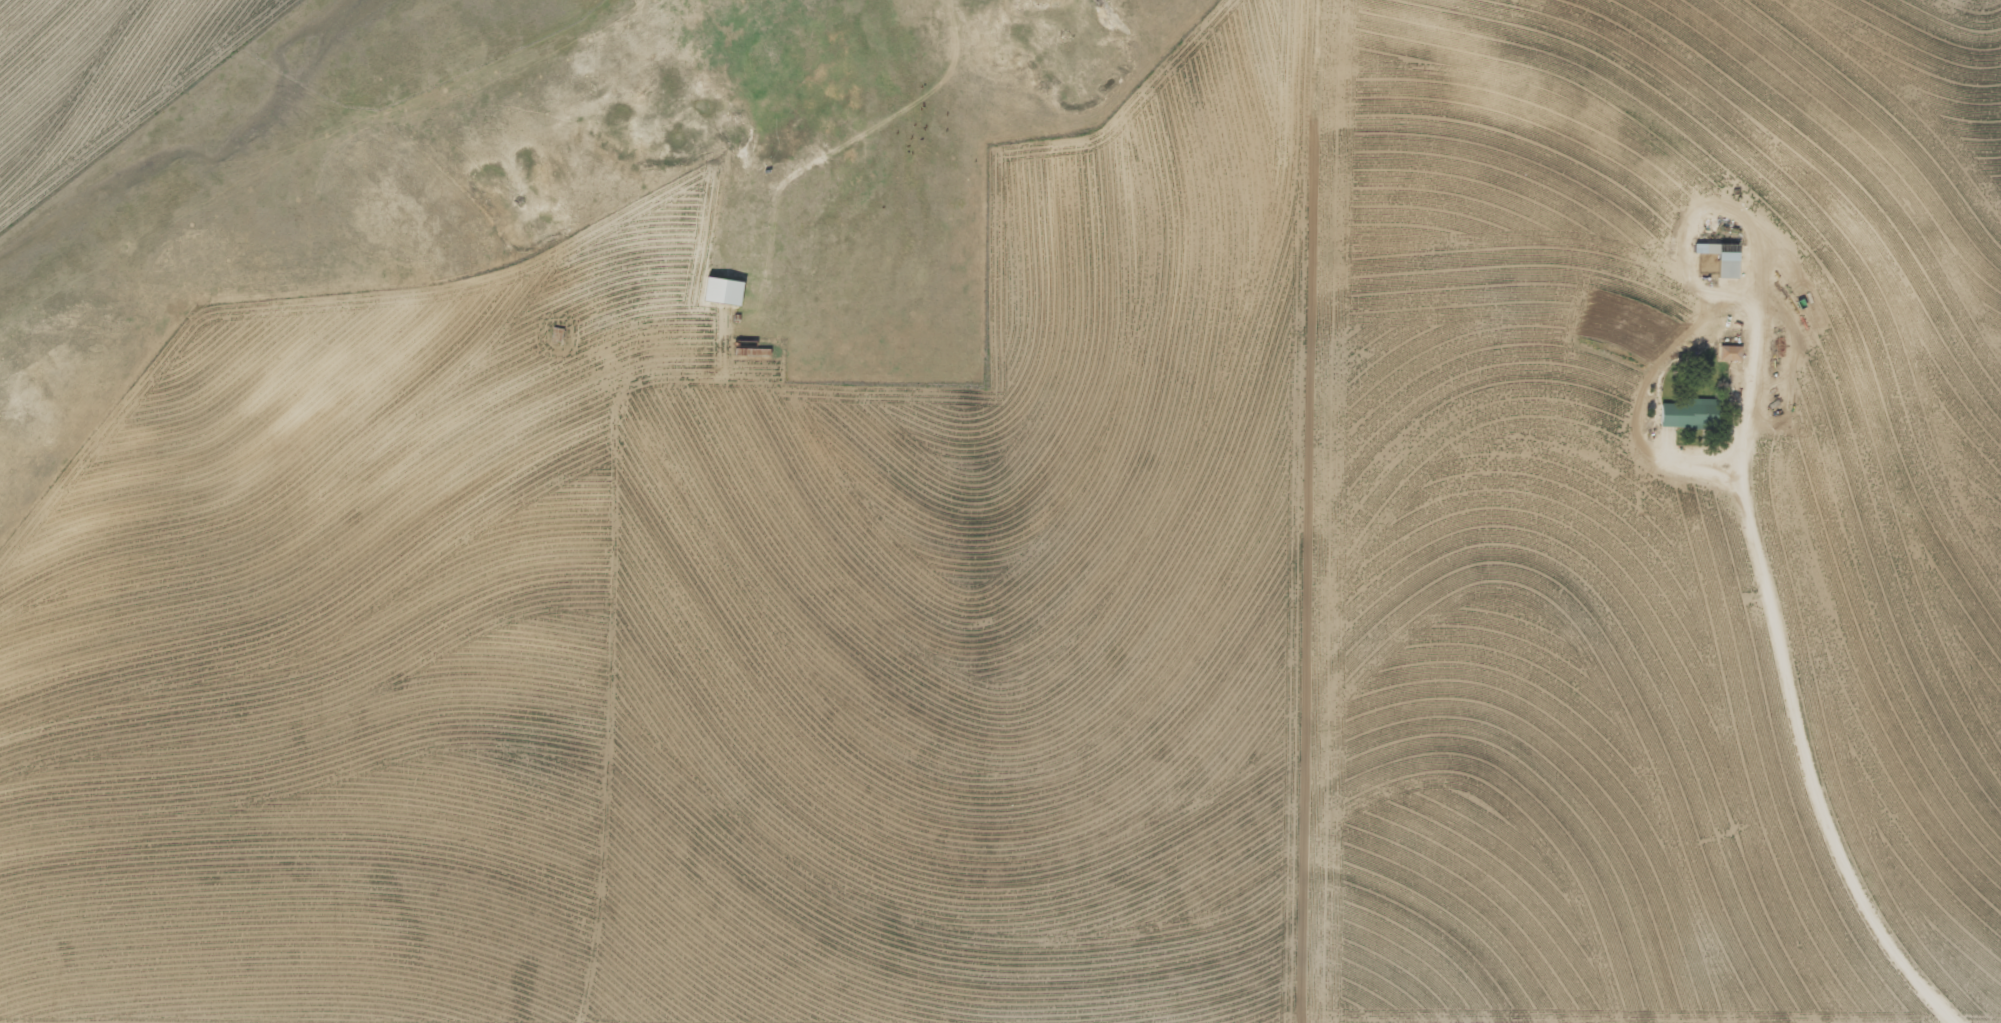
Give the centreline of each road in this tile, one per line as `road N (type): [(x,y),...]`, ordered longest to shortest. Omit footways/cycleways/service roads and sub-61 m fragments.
road 1 (residential): [(597,1022),(629,508),(669,313),(769,212),(944,117),(959,92),(964,0)]

